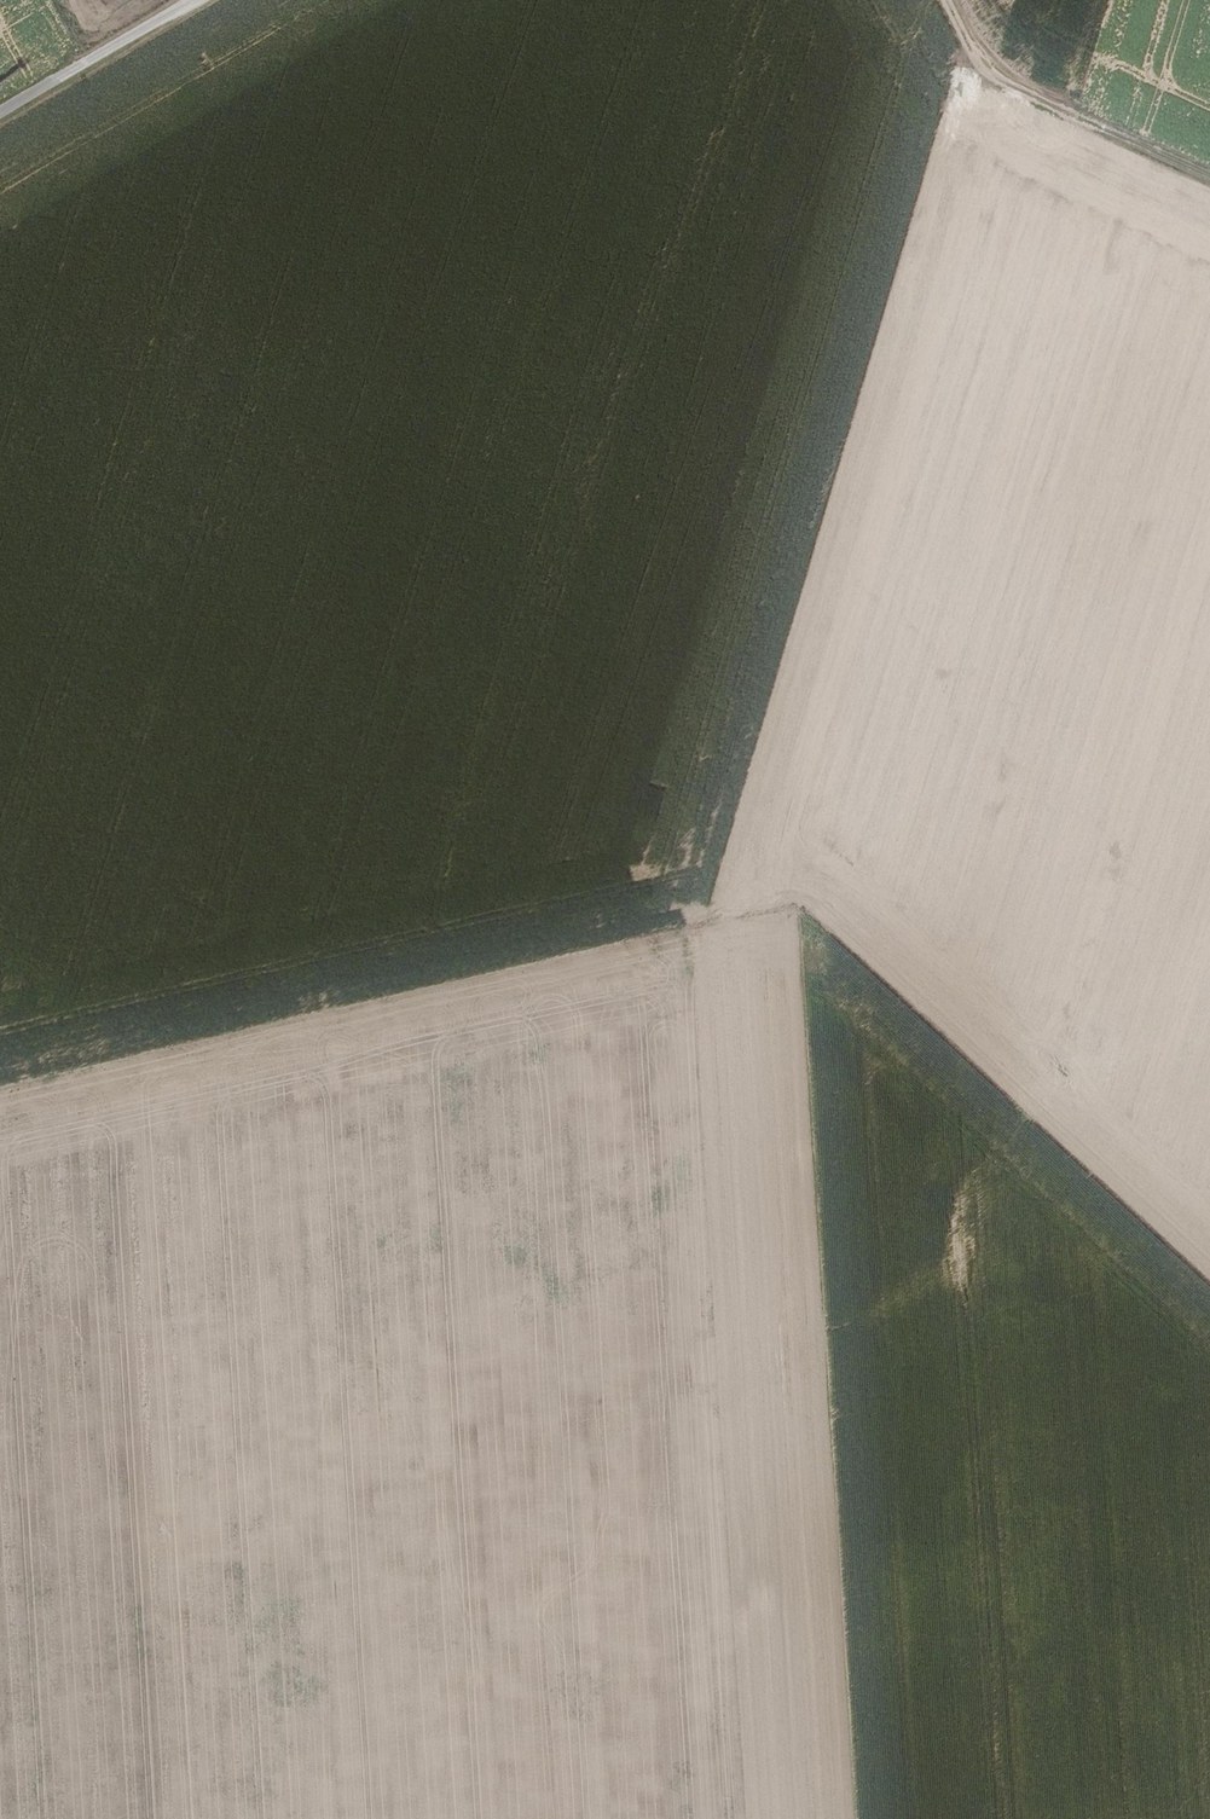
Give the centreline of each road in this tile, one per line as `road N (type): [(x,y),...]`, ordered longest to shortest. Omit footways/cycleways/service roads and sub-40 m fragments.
road 1 (track): [(1209,172),(983,69),(972,37),(983,0)]
road 2 (unclassified): [(0,113),(188,0)]

